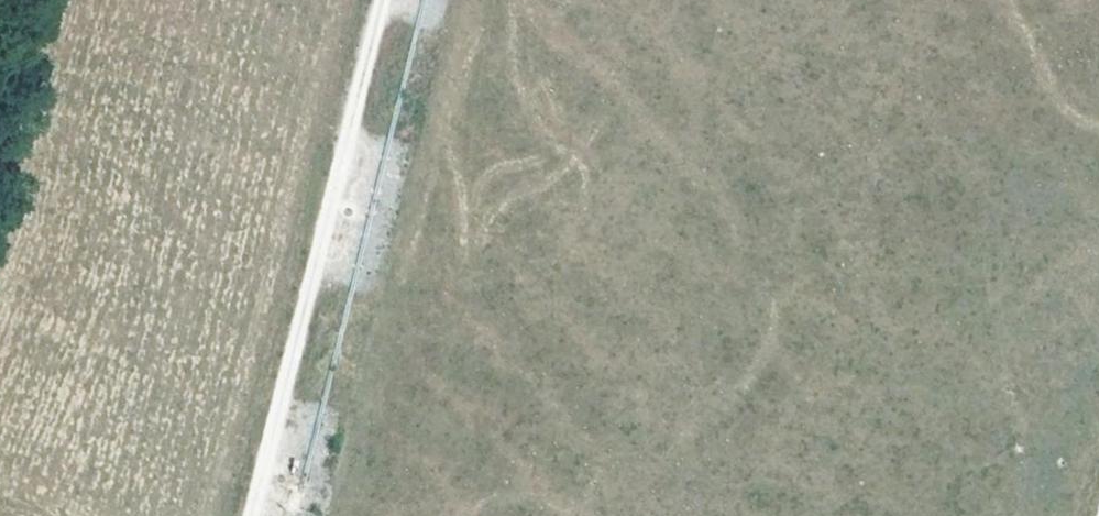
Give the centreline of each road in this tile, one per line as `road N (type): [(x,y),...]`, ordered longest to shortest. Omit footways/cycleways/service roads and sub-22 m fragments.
road 1 (track): [(241,515),(376,0)]

